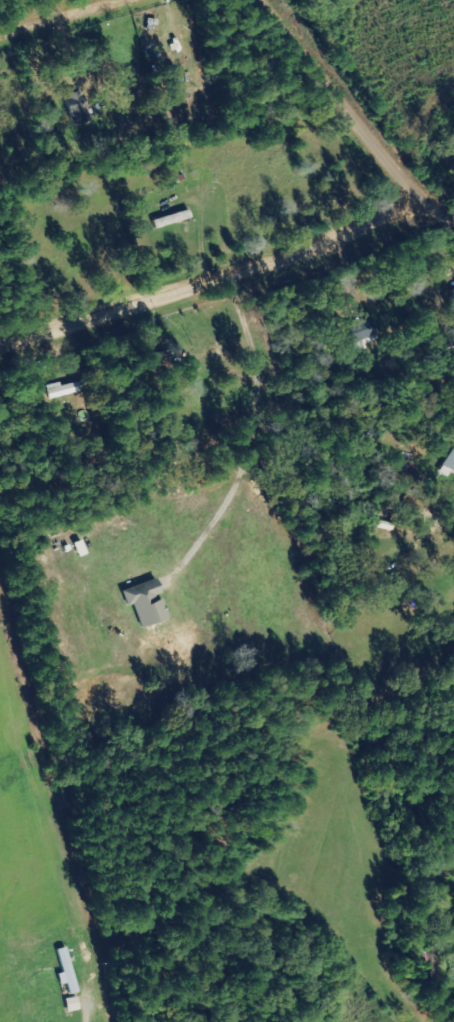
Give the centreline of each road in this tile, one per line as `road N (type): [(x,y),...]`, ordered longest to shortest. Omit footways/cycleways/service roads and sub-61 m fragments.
road 1 (residential): [(0,358),(74,333),(134,328),(427,223)]
road 2 (residential): [(427,223),(422,189),(265,0)]
road 3 (residential): [(0,83),(199,0)]

